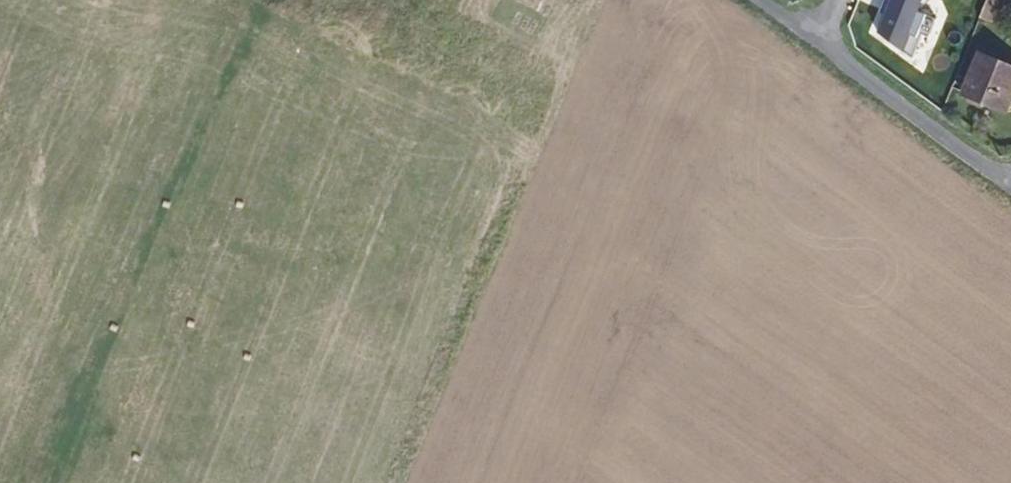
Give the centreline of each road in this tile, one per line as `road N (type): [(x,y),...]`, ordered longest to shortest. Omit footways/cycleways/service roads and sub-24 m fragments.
road 1 (residential): [(1010,187),(817,45)]

